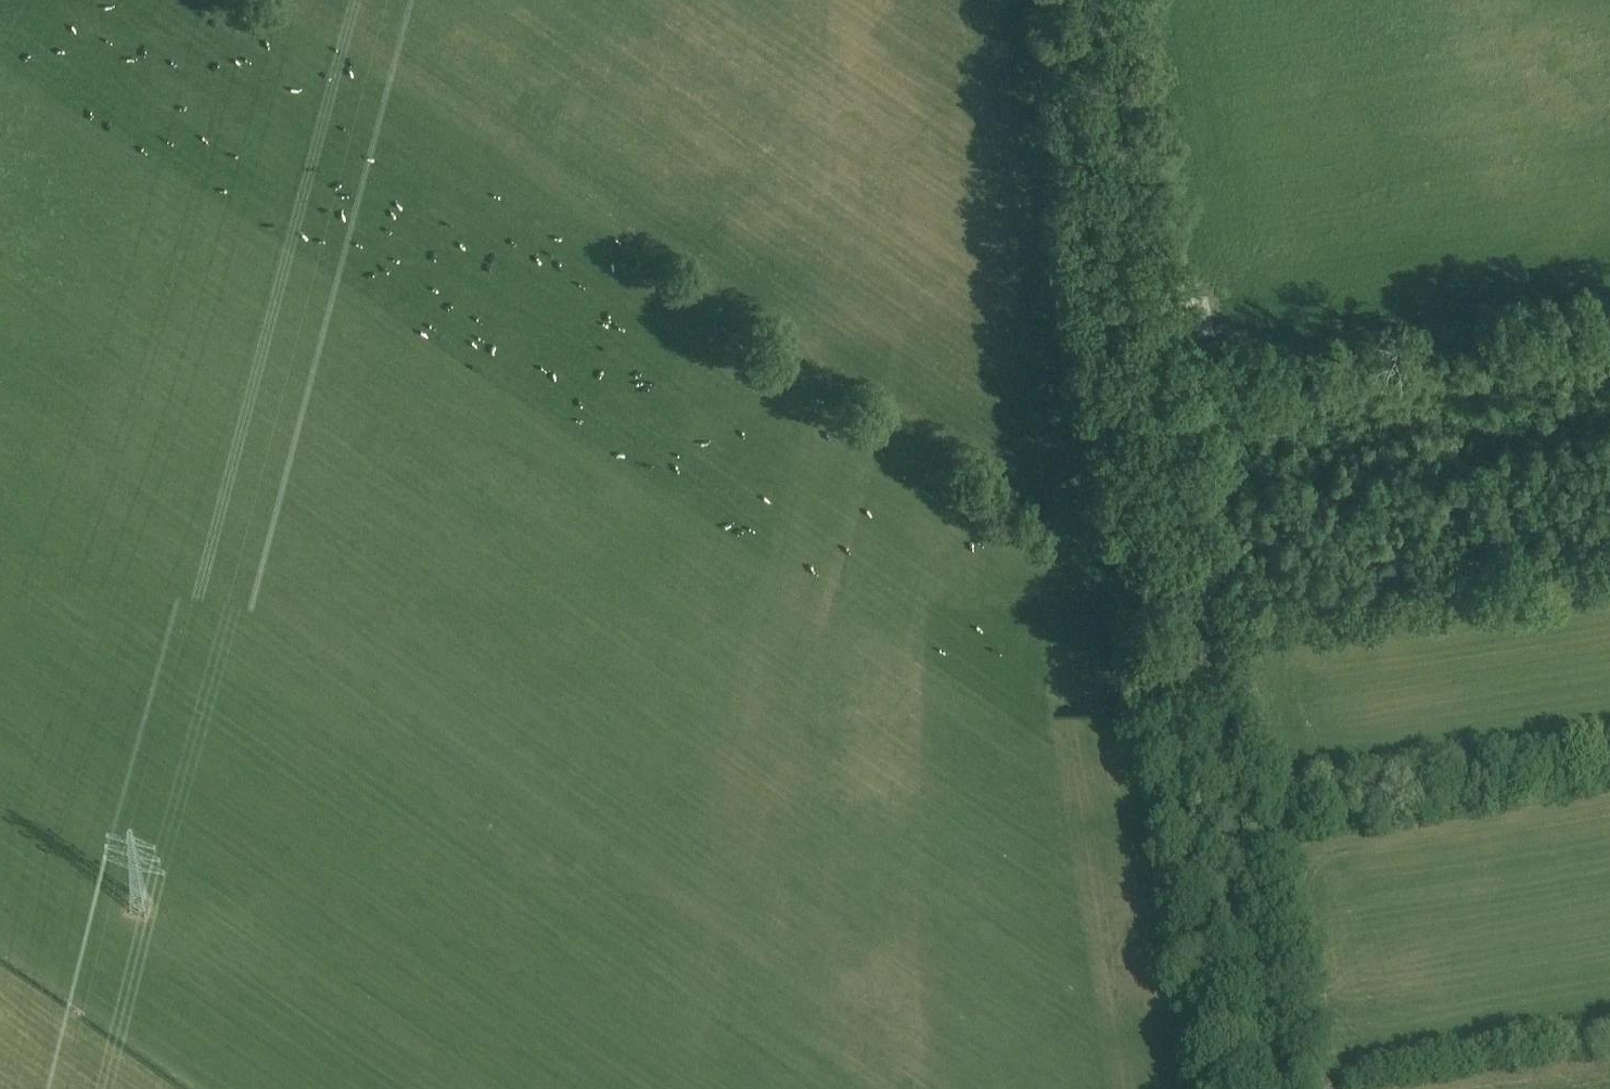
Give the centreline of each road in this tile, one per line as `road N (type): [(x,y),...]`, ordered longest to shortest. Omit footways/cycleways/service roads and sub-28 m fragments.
road 1 (unclassified): [(1280,1088),(1101,0)]

